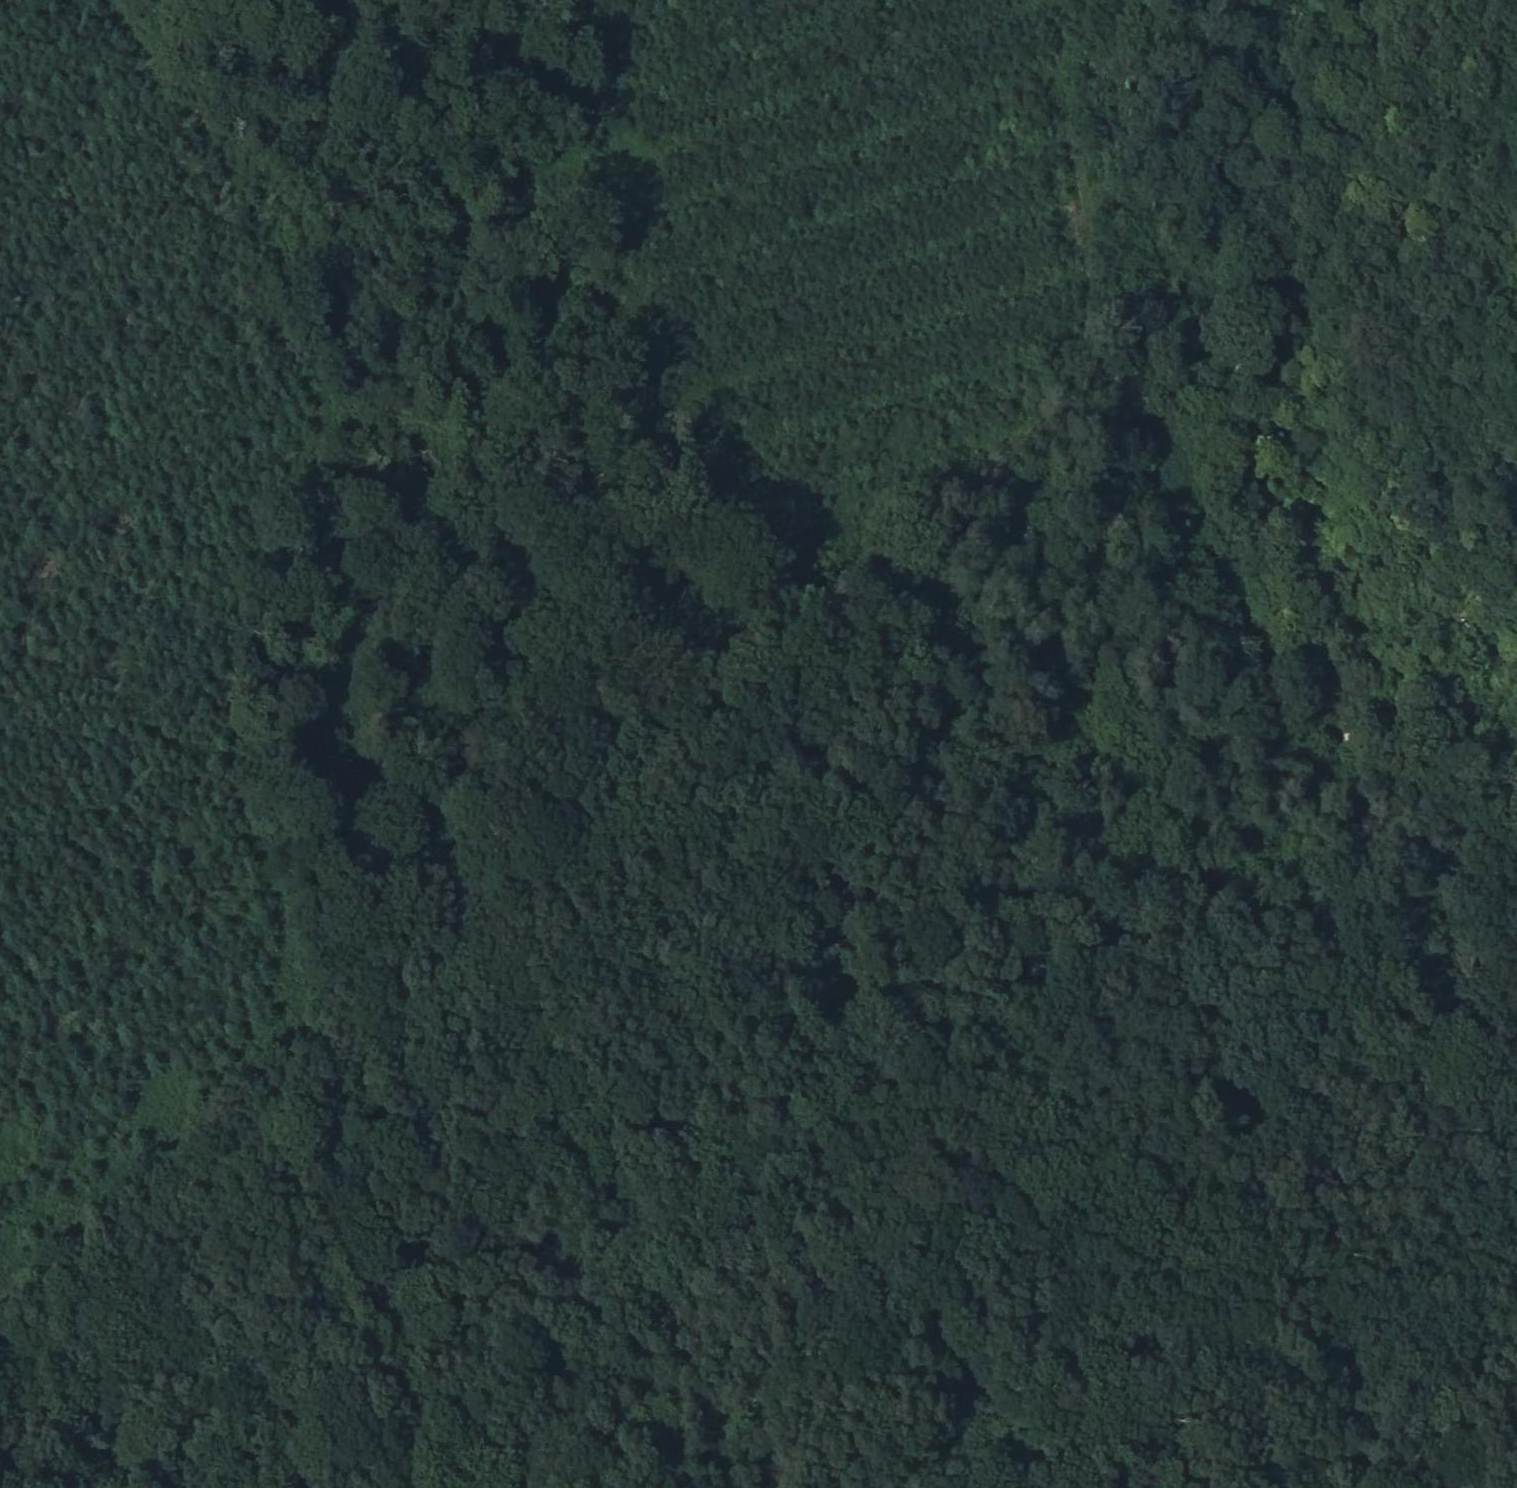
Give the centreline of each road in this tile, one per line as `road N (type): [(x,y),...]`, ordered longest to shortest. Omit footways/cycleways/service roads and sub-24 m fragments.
road 1 (track): [(1516,797),(1432,781),(1307,701),(1223,471),(1239,110),(1224,0)]

